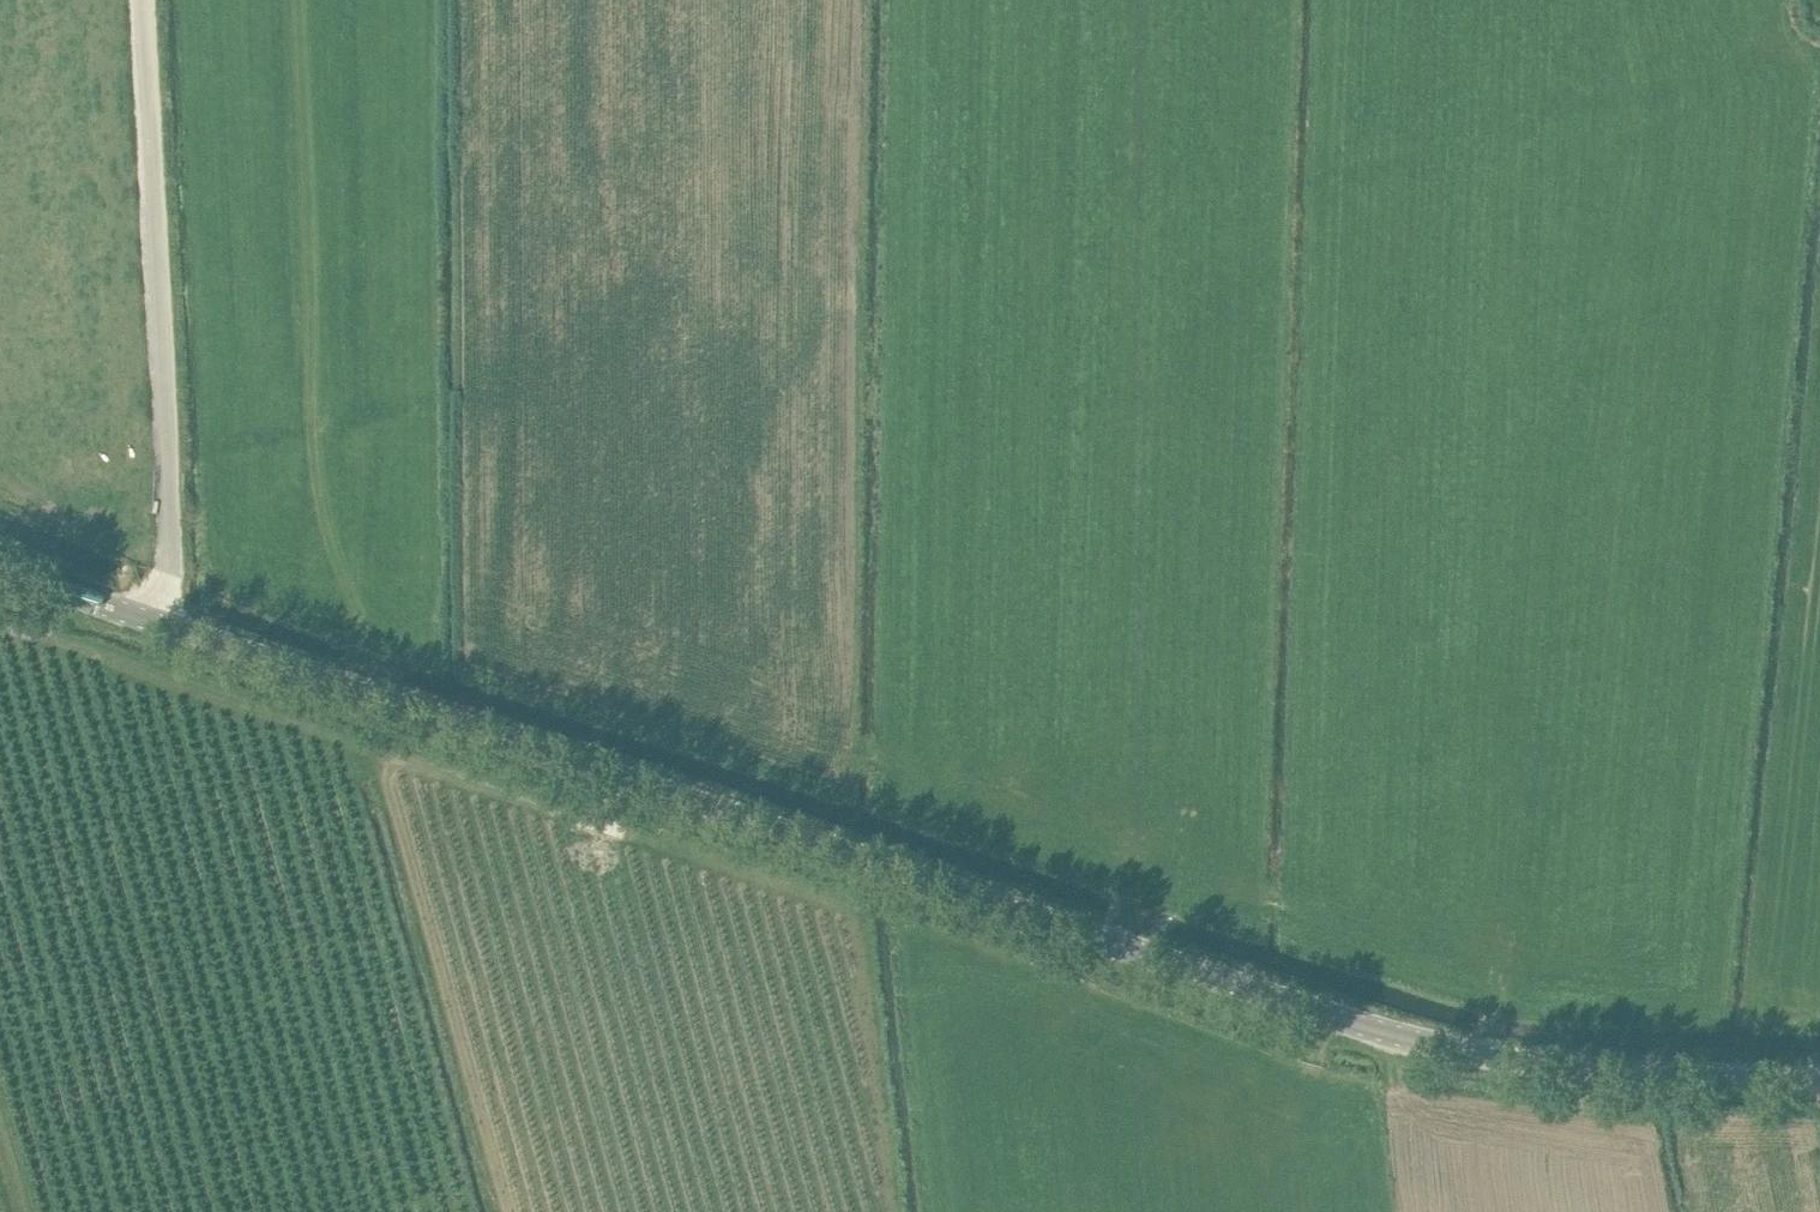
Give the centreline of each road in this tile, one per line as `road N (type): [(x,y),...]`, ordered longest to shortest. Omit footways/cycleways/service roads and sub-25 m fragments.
road 1 (unclassified): [(1819,1079),(1483,1056),(1360,1023),(159,623)]
road 2 (unclassified): [(134,0),(167,527),(159,623)]

